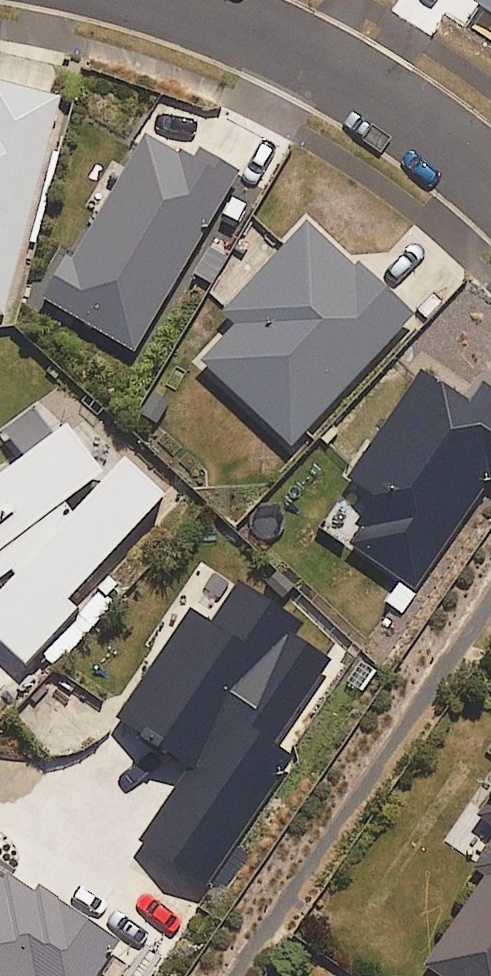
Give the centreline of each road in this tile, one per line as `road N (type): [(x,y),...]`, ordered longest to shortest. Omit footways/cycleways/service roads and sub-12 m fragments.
road 1 (residential): [(490,177),(441,133),(310,54),(194,0)]

